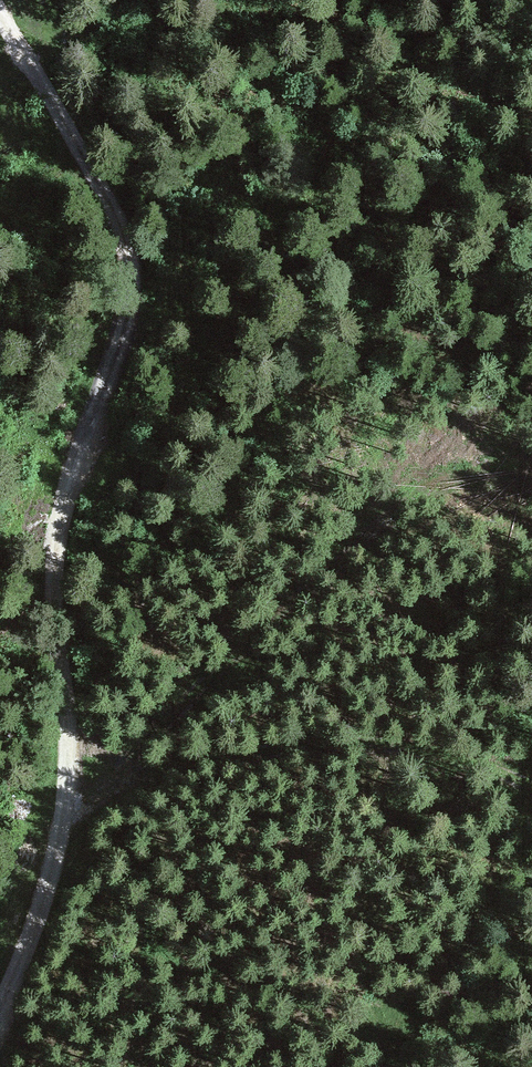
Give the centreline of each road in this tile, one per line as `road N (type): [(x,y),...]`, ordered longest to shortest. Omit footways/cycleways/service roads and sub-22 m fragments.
road 1 (unclassified): [(0,14),(116,208),(132,277),(121,339),(58,535),(67,774),(52,879),(0,1022)]
road 2 (track): [(61,814),(394,510),(444,483),(531,458)]
road 3 (track): [(61,814),(147,774),(231,756),(379,741),(450,753),(531,781)]

